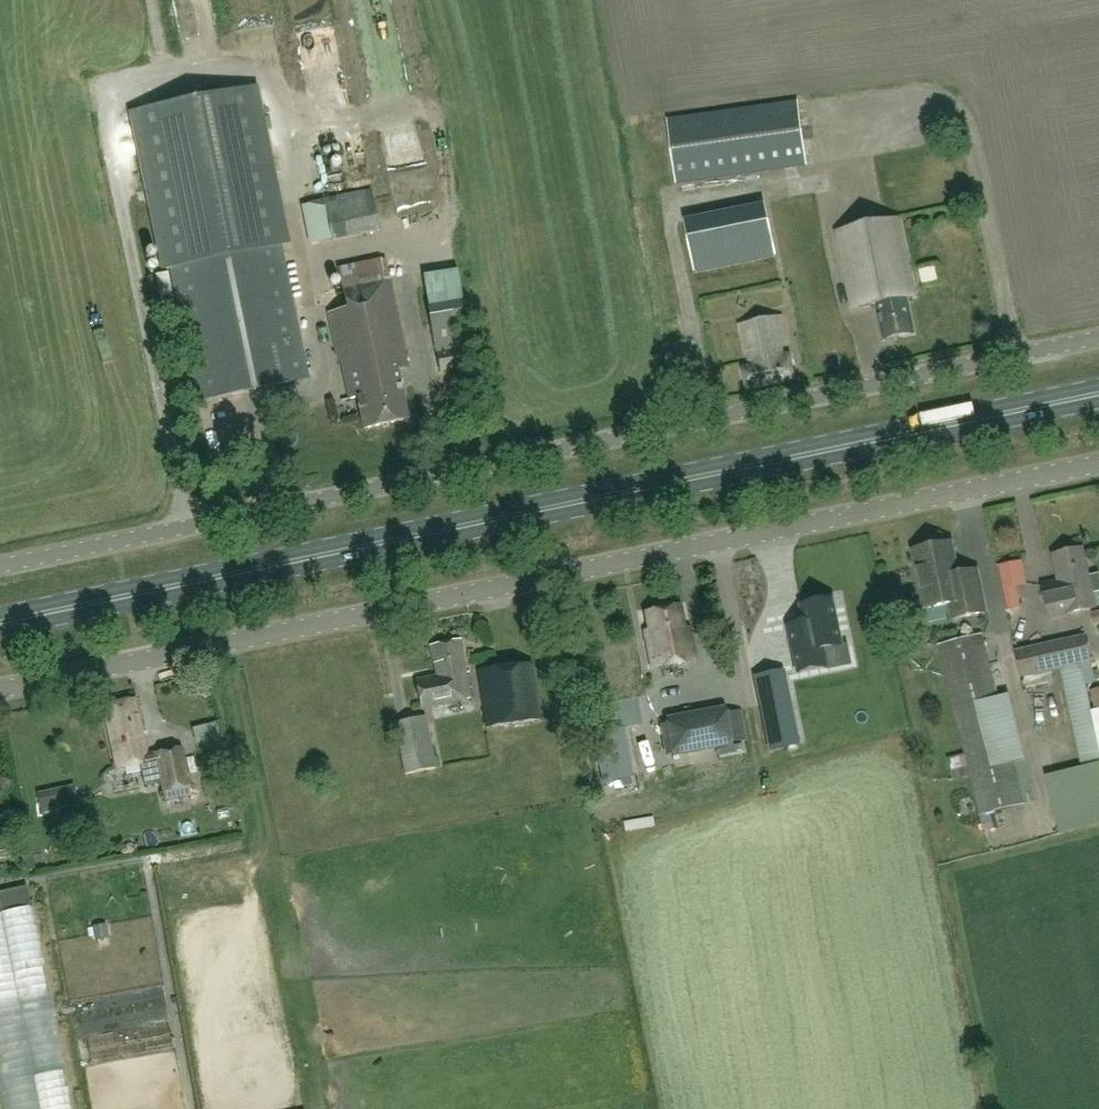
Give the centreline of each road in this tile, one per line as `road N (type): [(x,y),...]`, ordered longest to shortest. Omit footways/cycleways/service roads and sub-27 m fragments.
road 1 (primary): [(0,622),(1098,393)]
road 2 (unclassified): [(0,570),(1098,341)]
road 3 (unclassified): [(0,692),(1098,466)]

